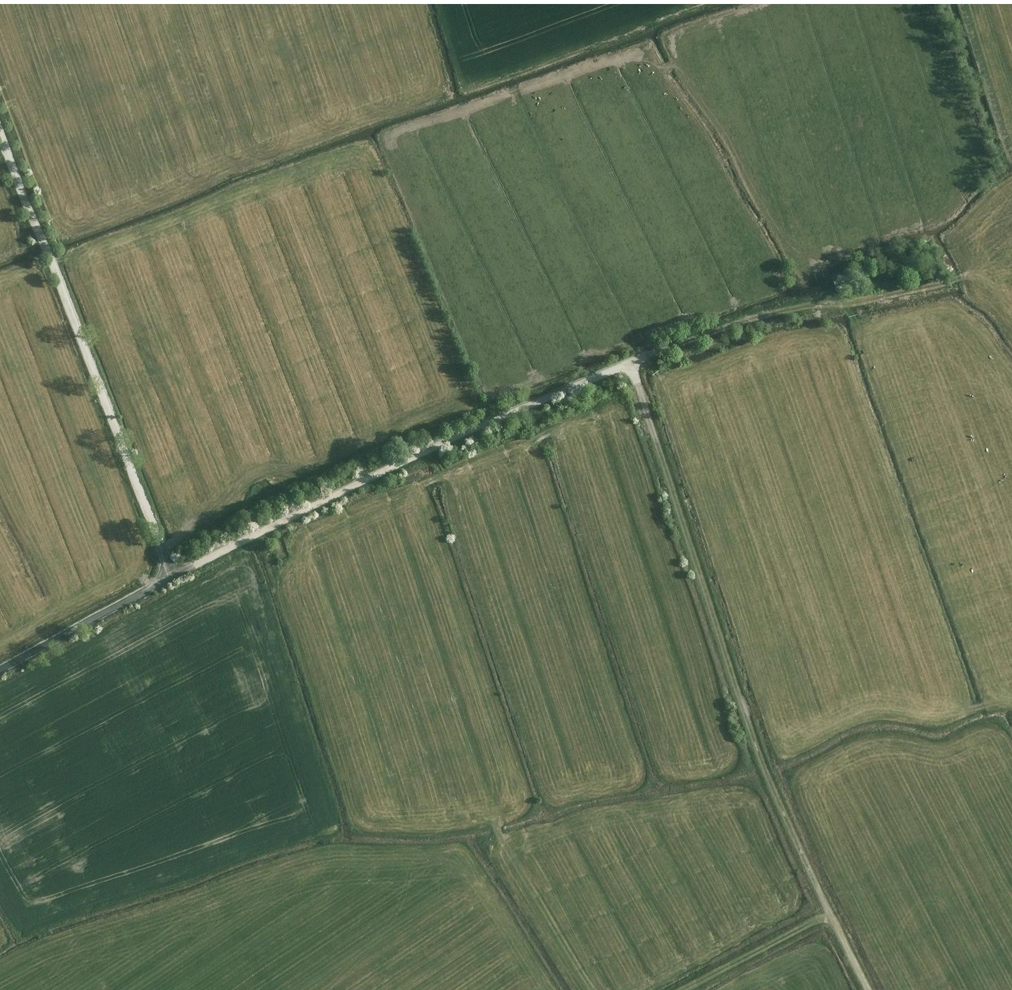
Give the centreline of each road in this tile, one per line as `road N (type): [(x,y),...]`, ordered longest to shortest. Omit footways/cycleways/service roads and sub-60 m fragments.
road 1 (track): [(630,366),(689,521),(752,740),(868,989)]
road 2 (track): [(630,366),(429,446),(175,575)]
road 3 (track): [(0,132),(175,575)]
road 4 (track): [(951,280),(722,324),(630,366)]
road 5 (track): [(175,575),(0,670)]
road 6 (track): [(832,917),(696,989)]

